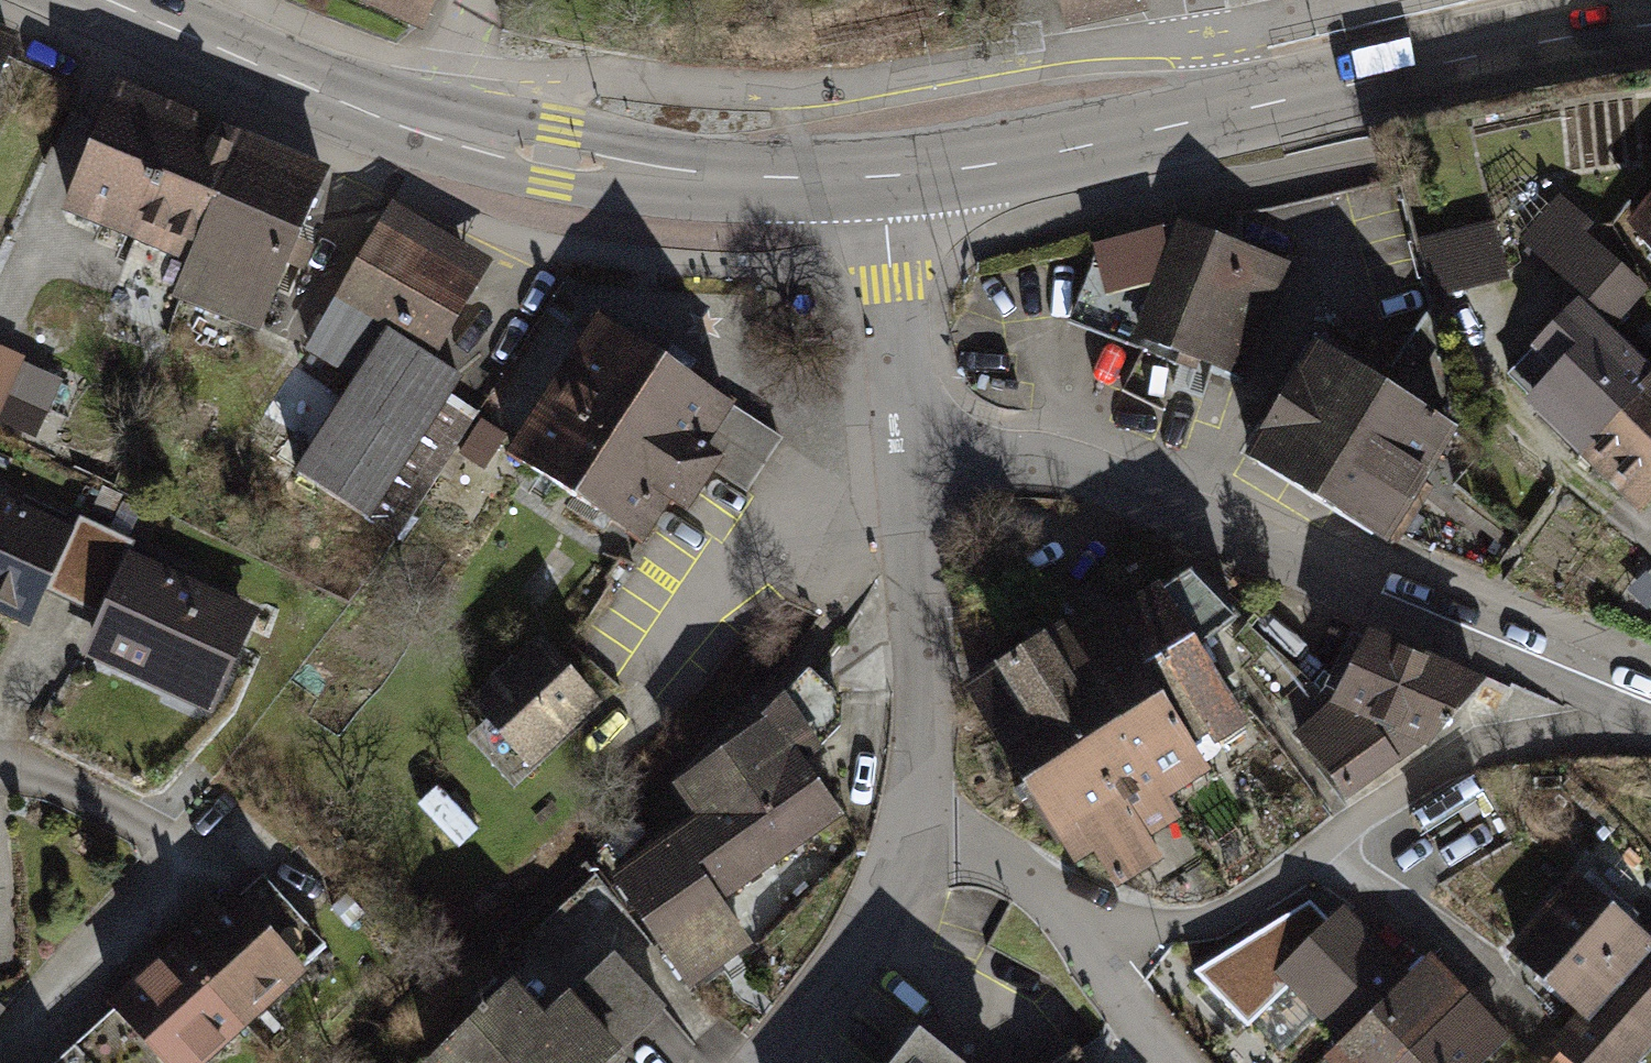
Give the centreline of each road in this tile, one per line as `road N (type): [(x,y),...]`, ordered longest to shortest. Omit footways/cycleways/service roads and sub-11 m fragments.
road 1 (residential): [(917,460),(1031,471),(1650,712)]
road 2 (residential): [(1066,938),(1236,925),(1523,737),(1650,712)]
road 3 (residential): [(0,1060),(196,865),(100,810),(0,776)]
road 4 (secondary): [(887,180),(708,179),(427,133)]
road 5 (secondary): [(1280,101),(1012,163),(887,180)]
road 6 (secondary): [(1280,101),(1650,25)]
road 7 (residential): [(912,819),(938,673),(917,460)]
road 8 (secondary): [(427,133),(105,0)]
road 9 (residential): [(769,1062),(895,907),(912,819)]
road 10 (residential): [(917,460),(887,180)]
road 11 (residential): [(912,819),(1066,938)]
road 12 (residential): [(1066,938),(1178,1062)]
road 13 (residential): [(427,133),(471,0)]

